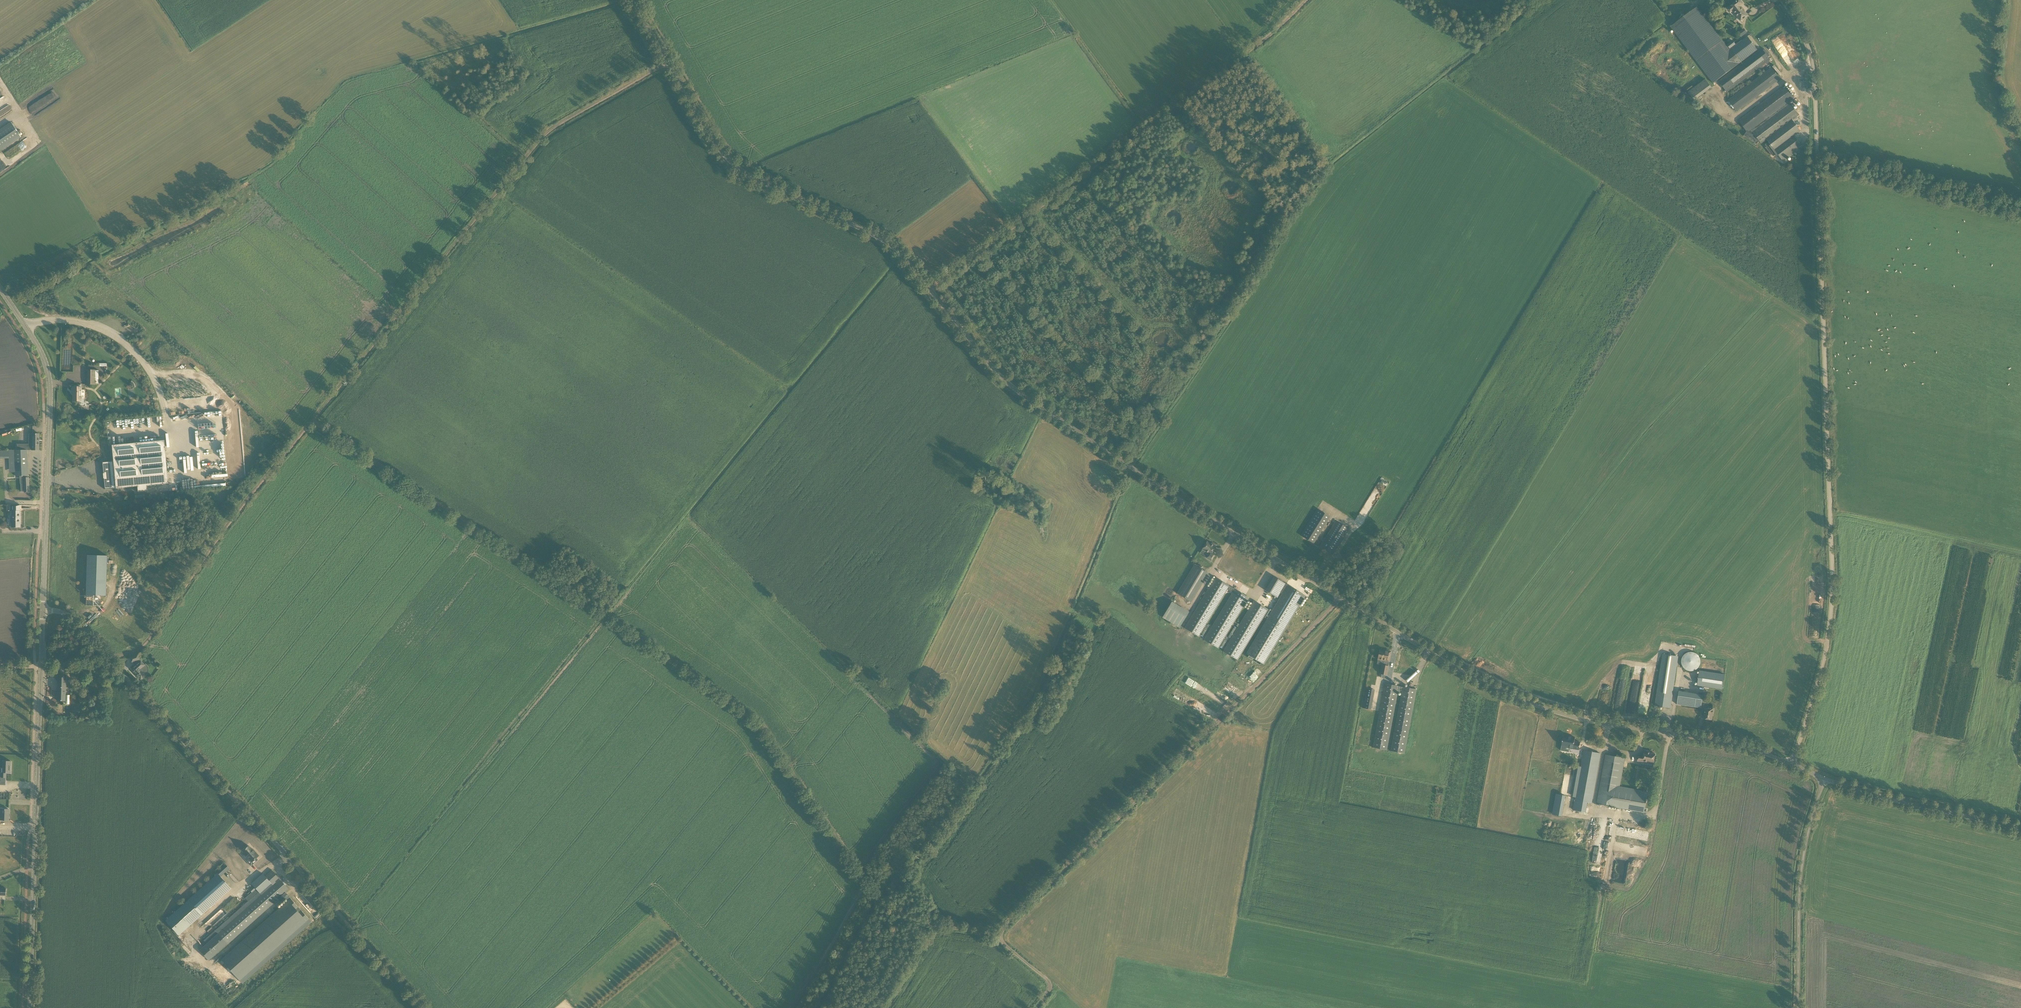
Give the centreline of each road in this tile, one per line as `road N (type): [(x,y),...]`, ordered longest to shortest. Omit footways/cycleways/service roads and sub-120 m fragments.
road 1 (unclassified): [(1792,763),(1722,740),(1510,697),(1208,518),(1009,385),(891,244),(735,164),(668,63)]
road 2 (track): [(312,421),(751,713),(863,876),(892,905),(916,920),(1000,933)]
road 3 (unclassified): [(1792,763),(1823,665),(1832,584),(1813,75),(1806,43),(1781,0)]
road 4 (unclassified): [(427,1007),(109,657),(68,615),(43,609)]
road 5 (track): [(668,63),(546,132),(312,421)]
road 6 (track): [(1000,933),(1343,598)]
road 7 (track): [(930,289),(1306,0)]
road 8 (secondary): [(30,1007),(43,609)]
road 9 (secondary): [(43,609),(48,379),(40,350),(0,289)]
road 10 (track): [(109,657),(151,638),(227,525),(312,421)]
road 11 (unclassified): [(1823,778),(1801,880),(1799,1007)]
road 12 (unclassified): [(2020,828),(1823,778)]

